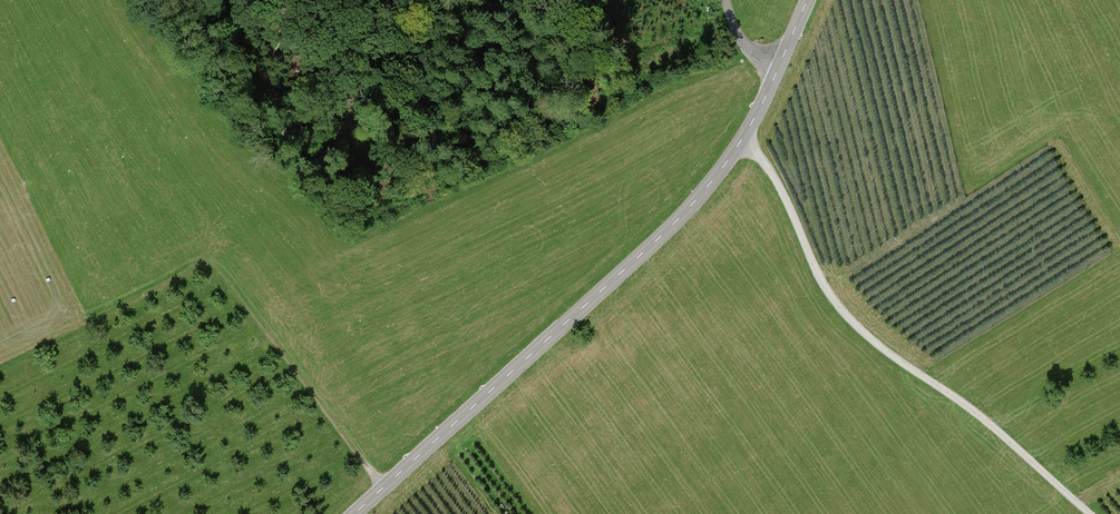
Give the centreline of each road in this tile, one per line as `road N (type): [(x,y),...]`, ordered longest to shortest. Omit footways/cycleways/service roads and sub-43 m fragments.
road 1 (tertiary): [(354,513),(684,215),(741,142),(779,66)]
road 2 (track): [(1092,513),(852,322),(767,166),(741,142)]
road 3 (track): [(214,265),(383,487)]

